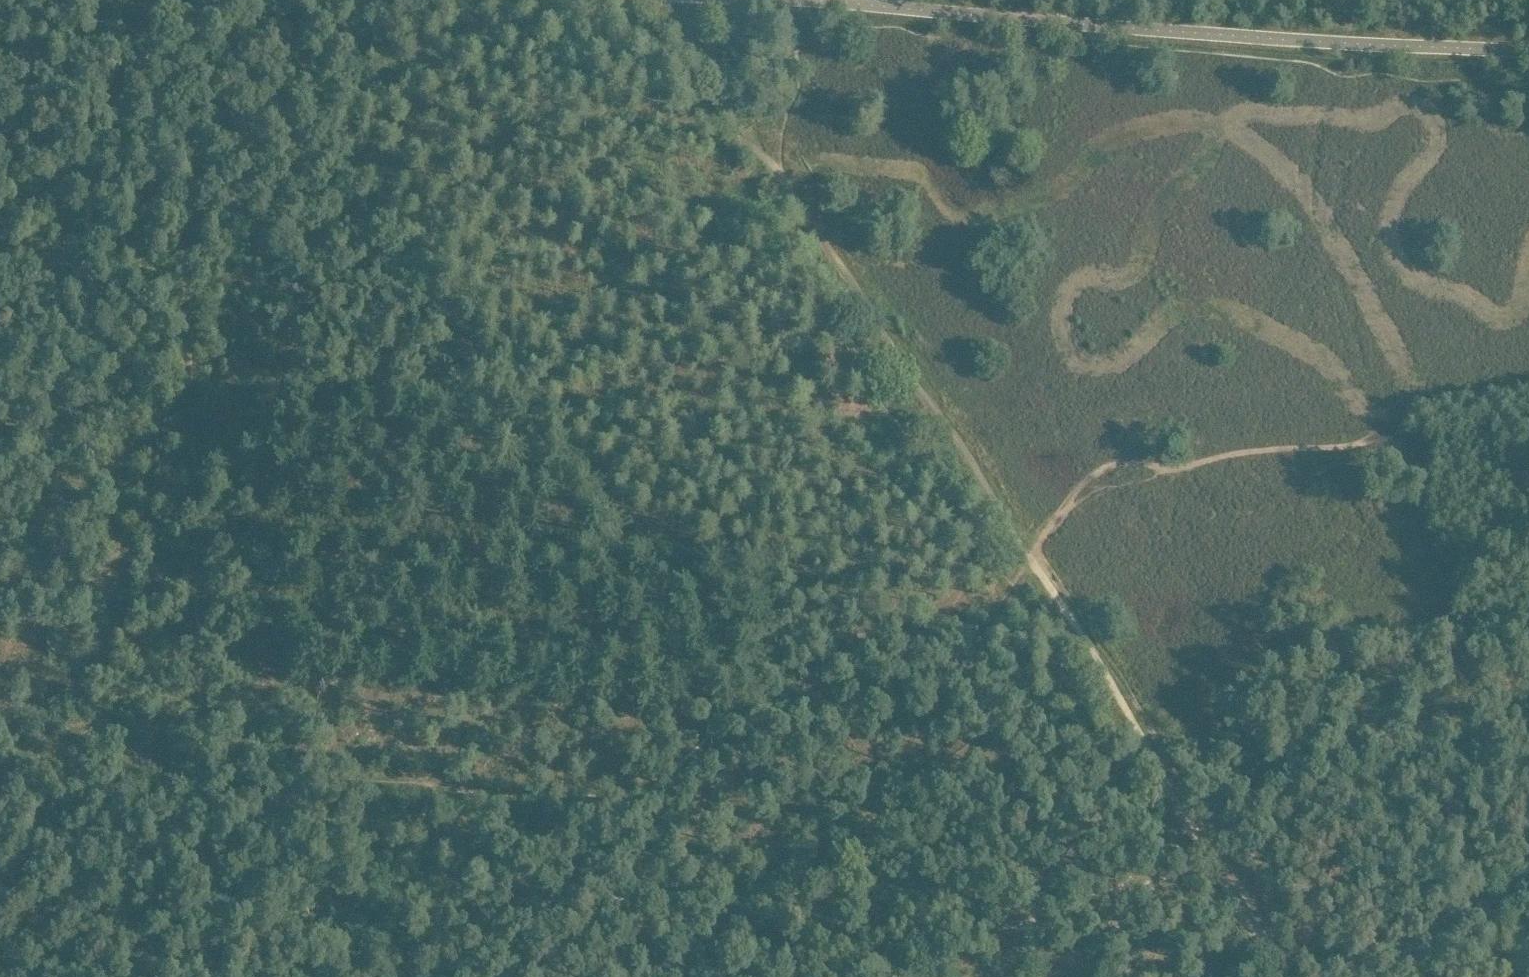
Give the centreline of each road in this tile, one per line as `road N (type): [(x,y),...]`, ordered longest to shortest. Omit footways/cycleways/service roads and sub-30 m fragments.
road 1 (track): [(673,0),(1111,685),(1199,843)]
road 2 (track): [(1199,843),(1281,976)]

